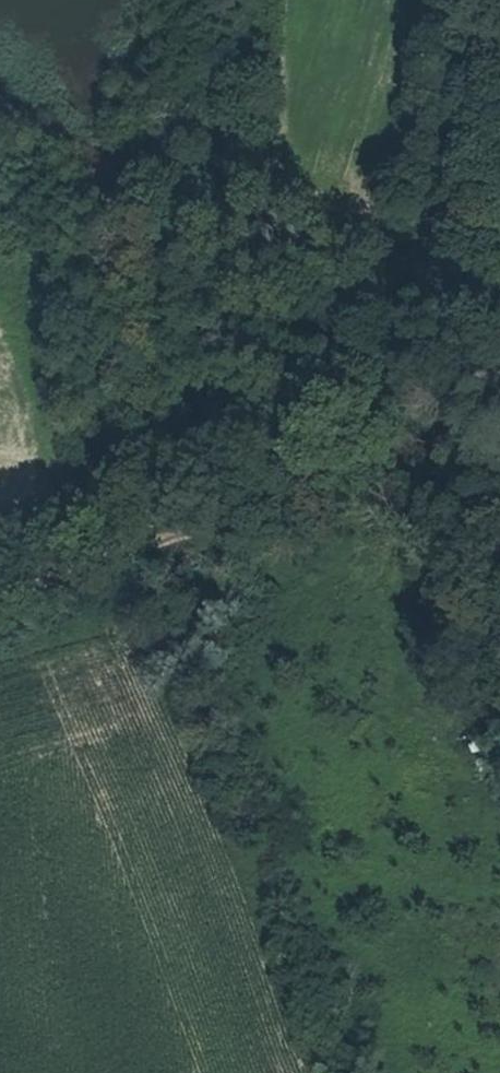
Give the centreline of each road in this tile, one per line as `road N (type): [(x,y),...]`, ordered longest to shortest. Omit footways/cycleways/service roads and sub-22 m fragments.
road 1 (track): [(499,33),(390,435),(342,484),(0,601)]

